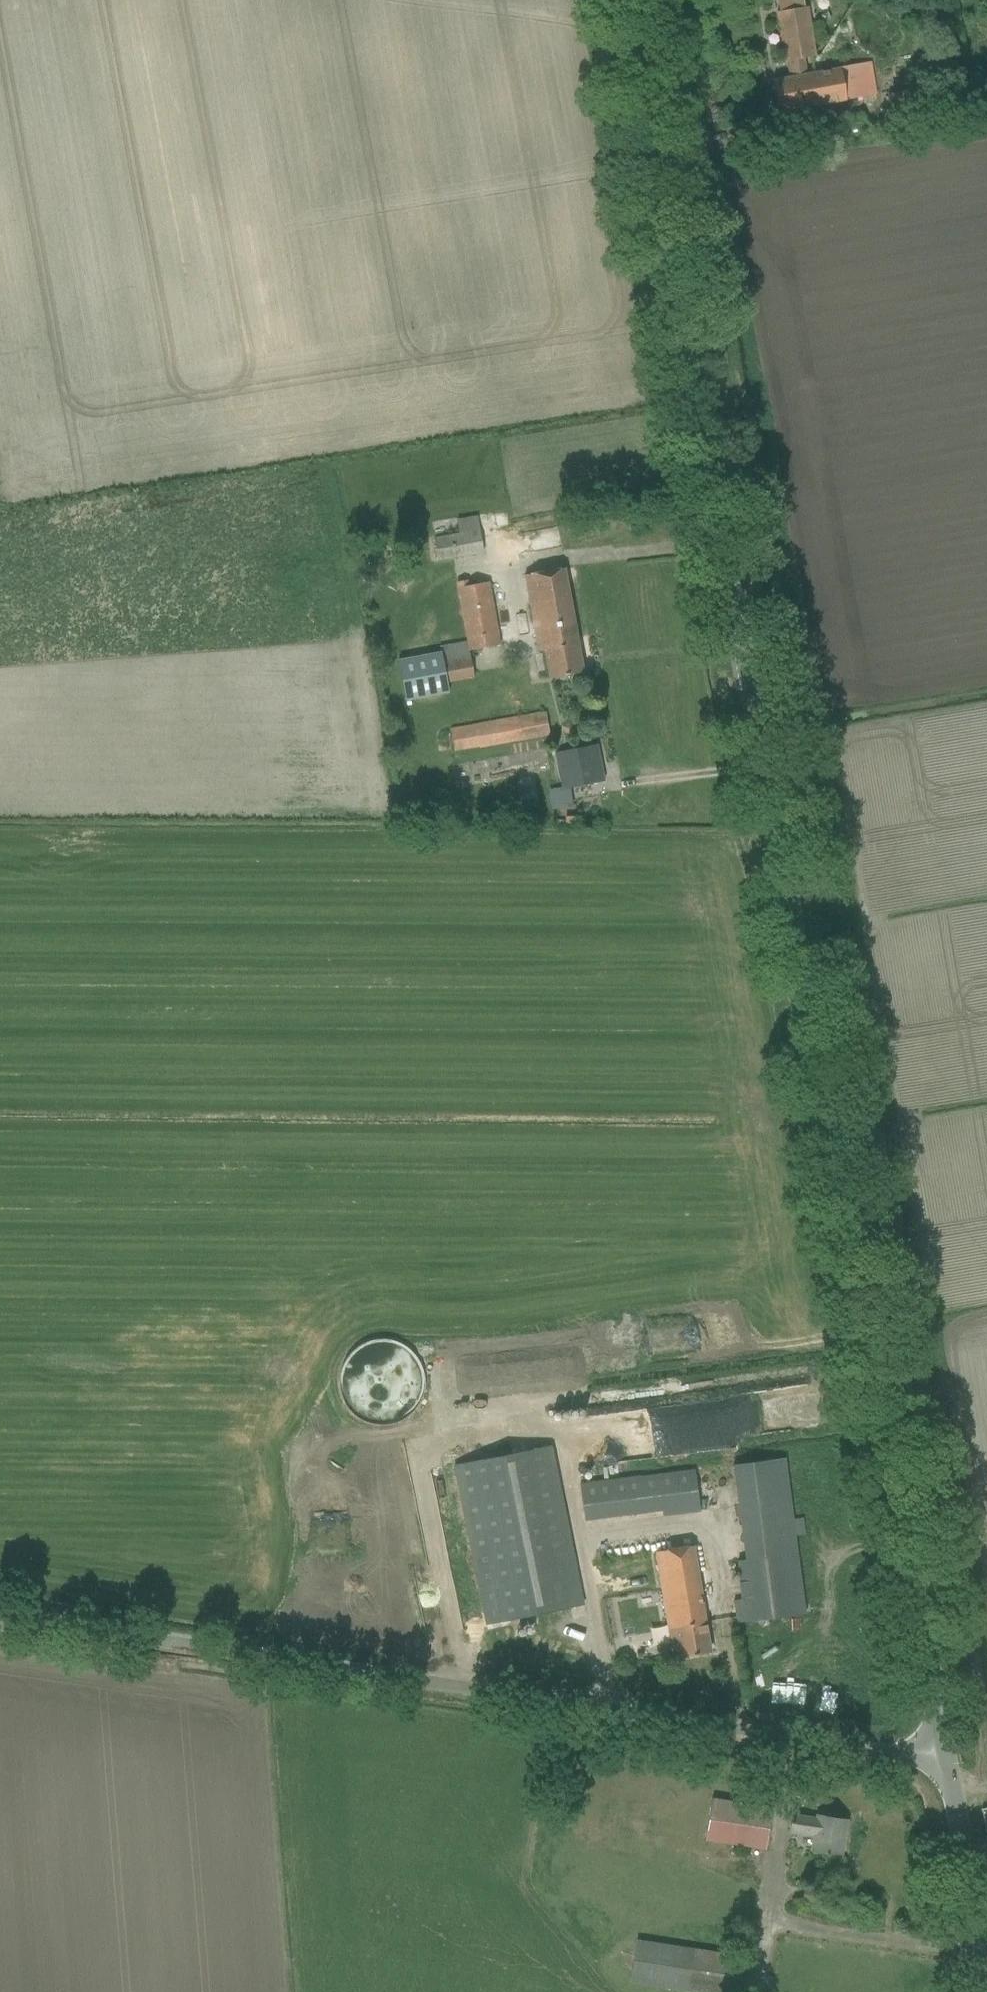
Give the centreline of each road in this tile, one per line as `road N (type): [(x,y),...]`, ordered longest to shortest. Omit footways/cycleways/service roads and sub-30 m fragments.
road 1 (unclassified): [(947,1756),(620,0)]
road 2 (unclassified): [(947,1756),(0,1616)]
road 3 (unclassified): [(986,1977),(947,1756)]

